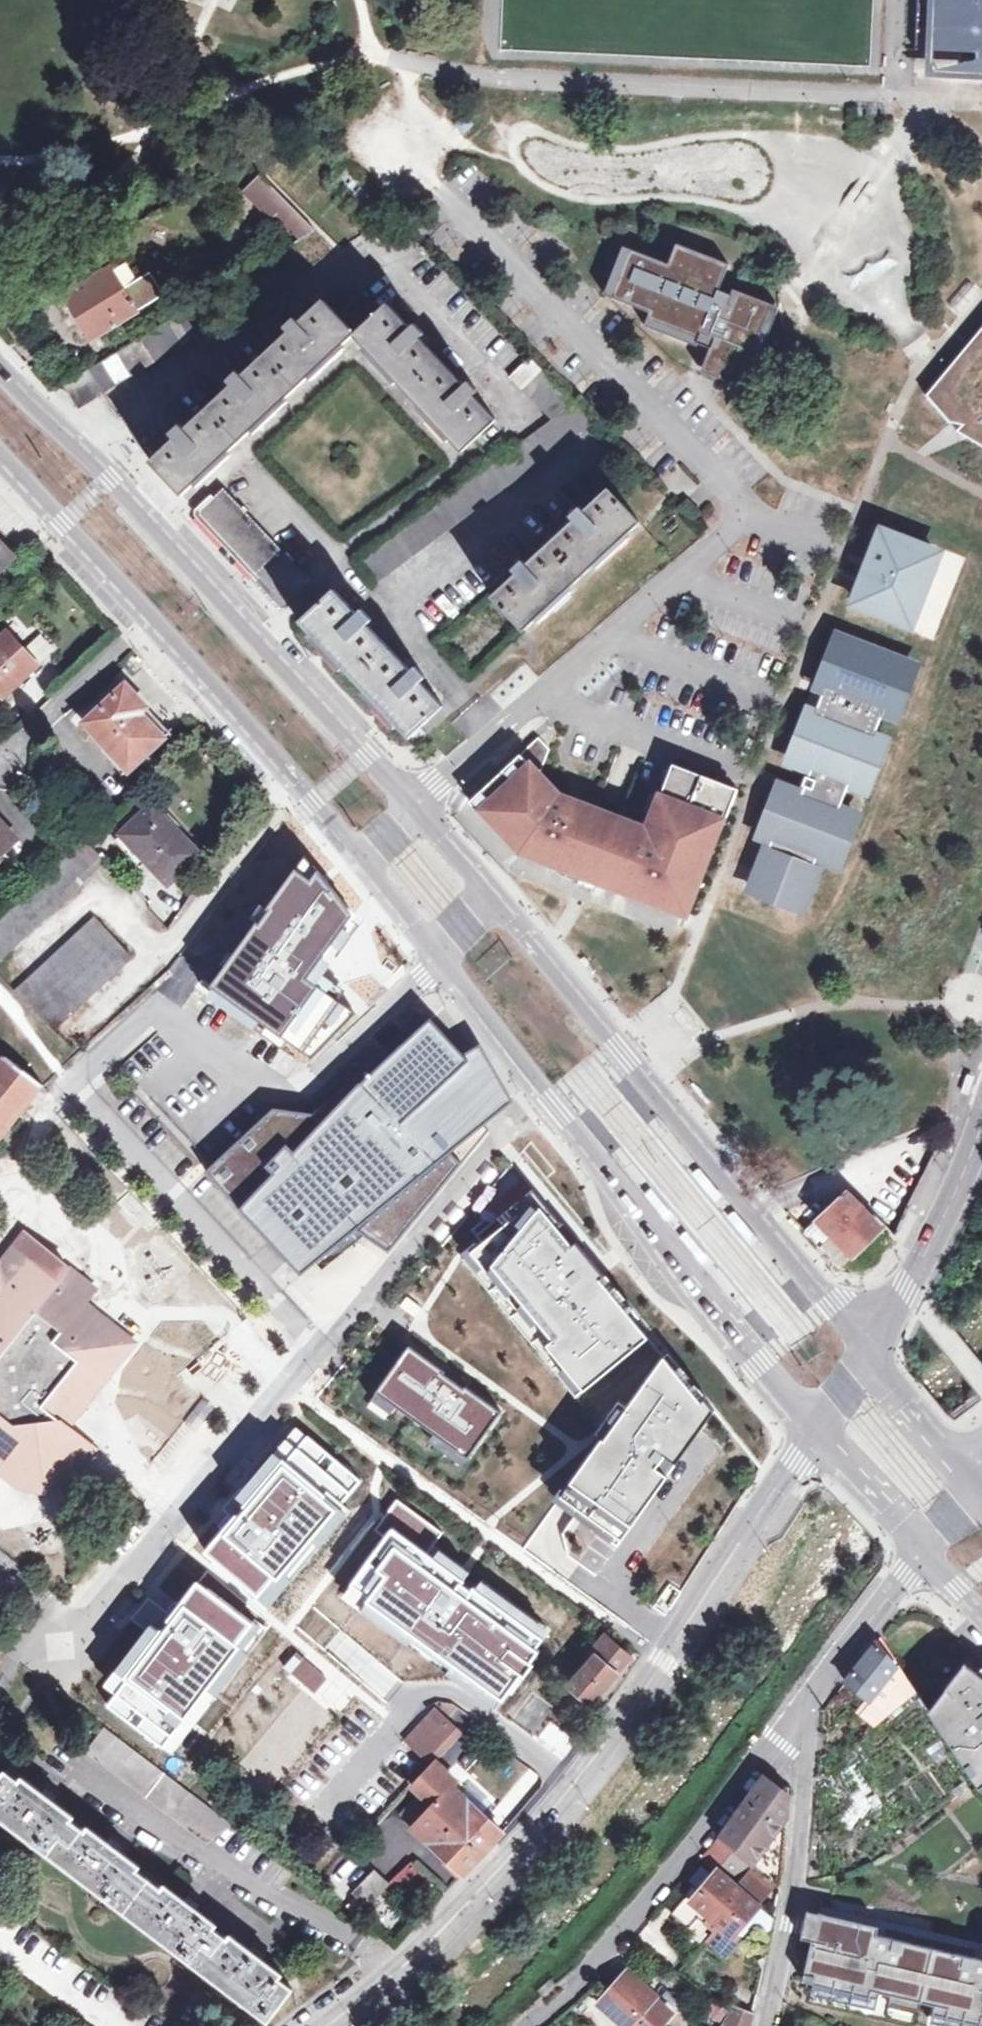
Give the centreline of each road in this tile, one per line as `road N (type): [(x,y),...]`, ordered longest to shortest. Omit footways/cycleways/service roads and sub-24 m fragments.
road 1 (residential): [(418,807),(752,511),(445,189)]
road 2 (tertiary): [(333,2025),(391,1986),(601,1752),(813,1426)]
road 3 (secondary): [(359,859),(813,1426)]
road 4 (secondary): [(865,1352),(418,807)]
road 5 (secondary): [(418,807),(122,487),(0,375)]
road 6 (residential): [(530,2025),(628,1926),(789,1726)]
road 7 (secondary): [(149,625),(359,859)]
road 8 (residential): [(764,2025),(787,1931),(804,1776),(789,1726)]
road 9 (tertiary): [(981,1125),(920,1267),(865,1352)]
road 10 (residential): [(789,1726),(925,1549)]
road 11 (secondary): [(0,462),(149,625)]
road 12 (residential): [(149,625),(0,753)]
road 13 (secondary): [(980,1486),(940,1450),(865,1352)]
road 14 (secondary): [(813,1426),(925,1549)]
road 15 (residential): [(115,2025),(0,1942)]

